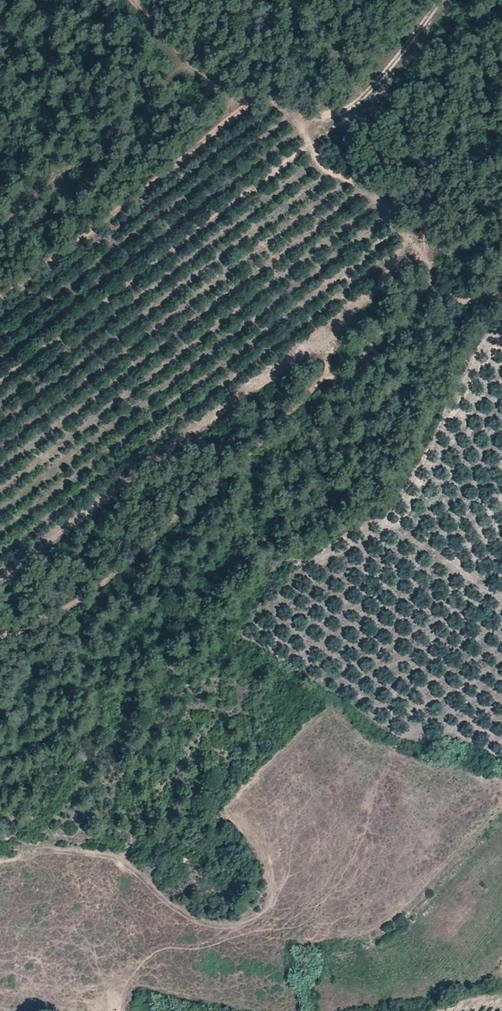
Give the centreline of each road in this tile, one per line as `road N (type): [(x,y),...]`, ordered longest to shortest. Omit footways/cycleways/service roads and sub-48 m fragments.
road 1 (track): [(0,640),(56,620),(113,575),(342,387),(424,305),(501,312)]
road 2 (track): [(377,519),(501,602)]

